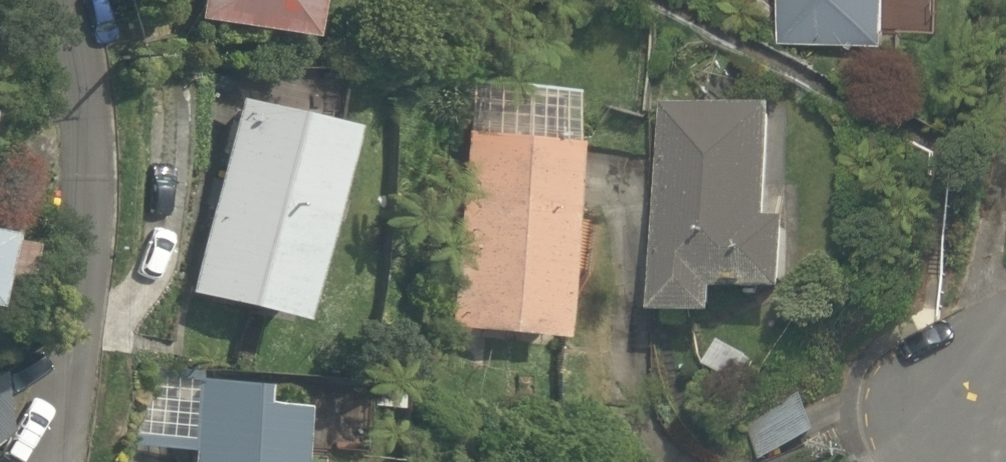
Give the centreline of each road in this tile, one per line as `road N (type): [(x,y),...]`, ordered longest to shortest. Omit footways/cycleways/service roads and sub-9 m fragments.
road 1 (residential): [(71,0),(94,210),(76,347),(45,461)]

